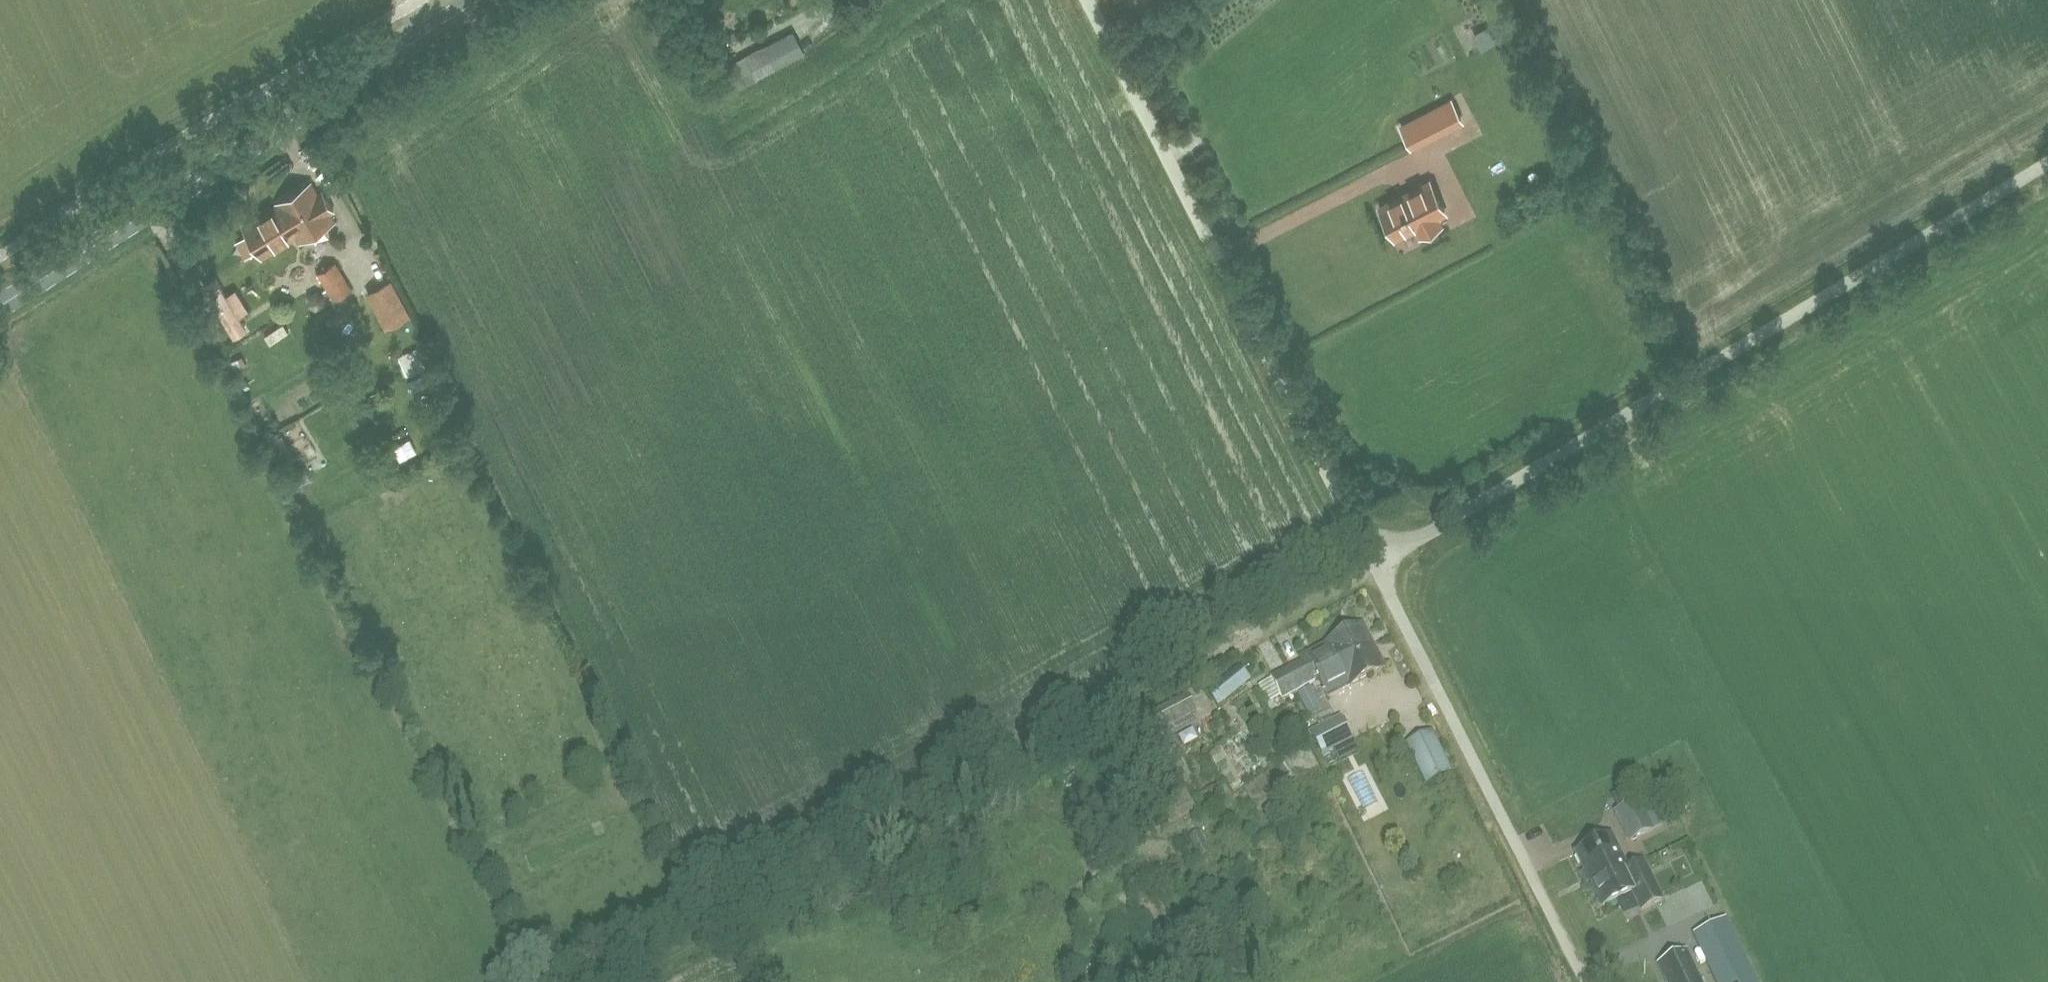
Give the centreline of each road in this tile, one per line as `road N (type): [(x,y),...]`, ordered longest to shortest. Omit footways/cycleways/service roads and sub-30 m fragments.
road 1 (track): [(609,981),(1376,566)]
road 2 (unclassified): [(1376,566),(2047,162)]
road 3 (unclassified): [(1376,566),(1088,0)]
road 4 (secondary): [(0,307),(482,0)]
road 5 (unclassified): [(1584,981),(1376,566)]

